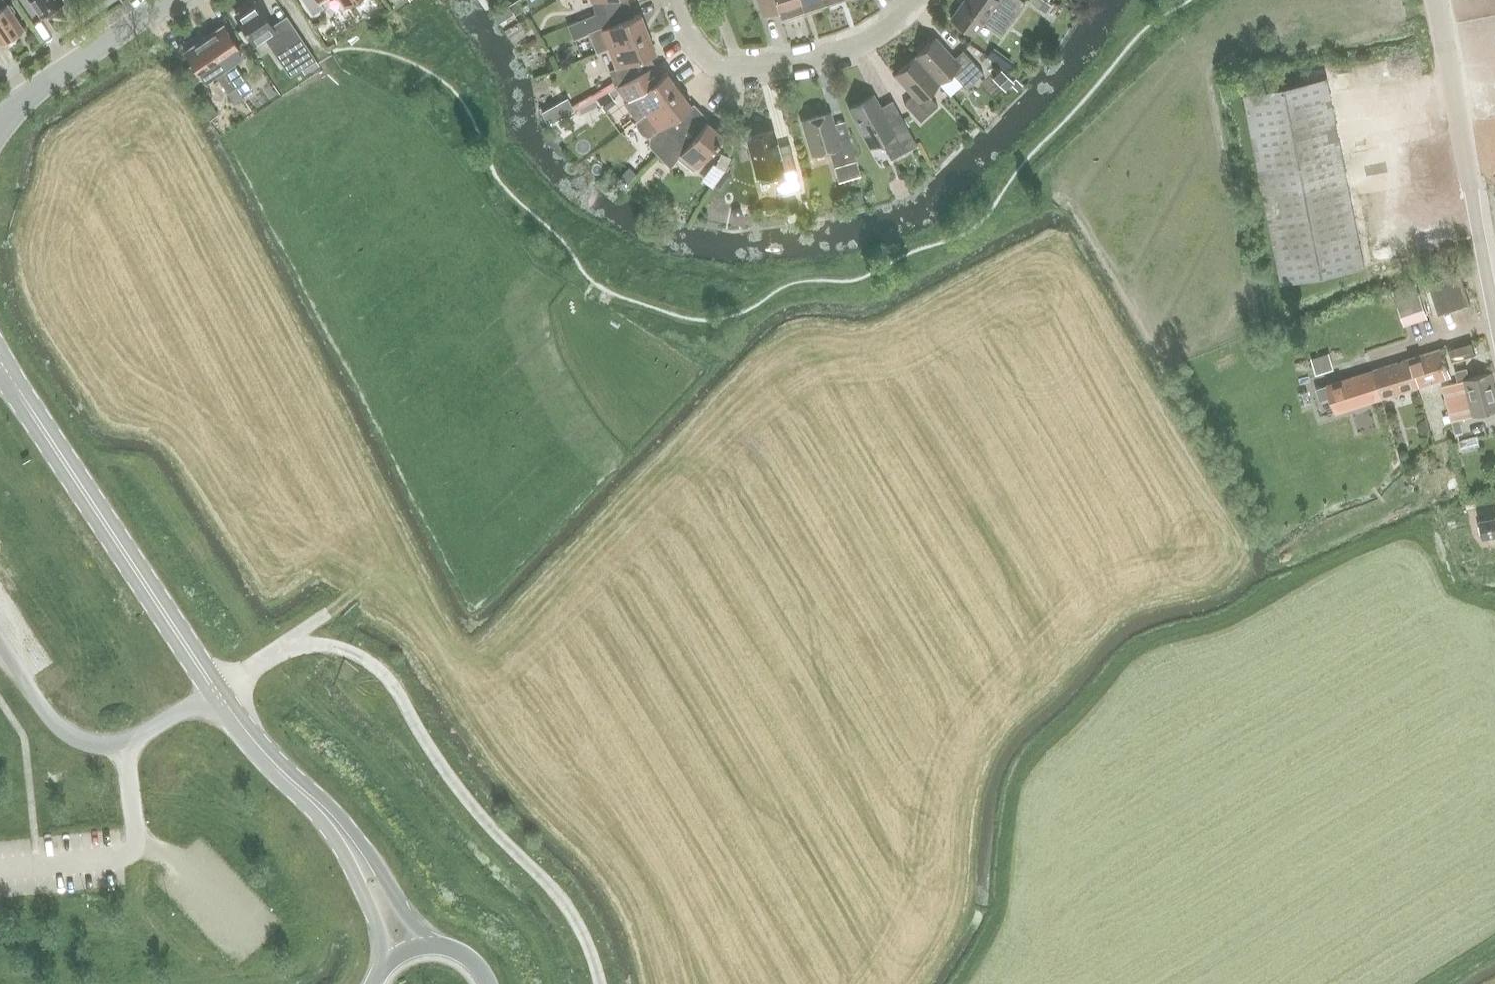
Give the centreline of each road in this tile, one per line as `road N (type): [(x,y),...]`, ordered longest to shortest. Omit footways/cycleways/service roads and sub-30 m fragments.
road 1 (tertiary): [(351,846),(234,718),(0,365)]
road 2 (track): [(217,693),(287,647),(329,647),(366,660),(471,805),(570,910),(599,983)]
road 3 (unclassified): [(1494,316),(1435,0)]
road 4 (residential): [(672,0),(693,43),(722,68),(838,52),(886,29),(919,0)]
road 5 (tertiary): [(0,124),(38,88),(171,0)]
road 6 (tertiary): [(439,947),(413,929),(384,876),(351,846)]
road 7 (tertiary): [(351,846),(385,966)]

